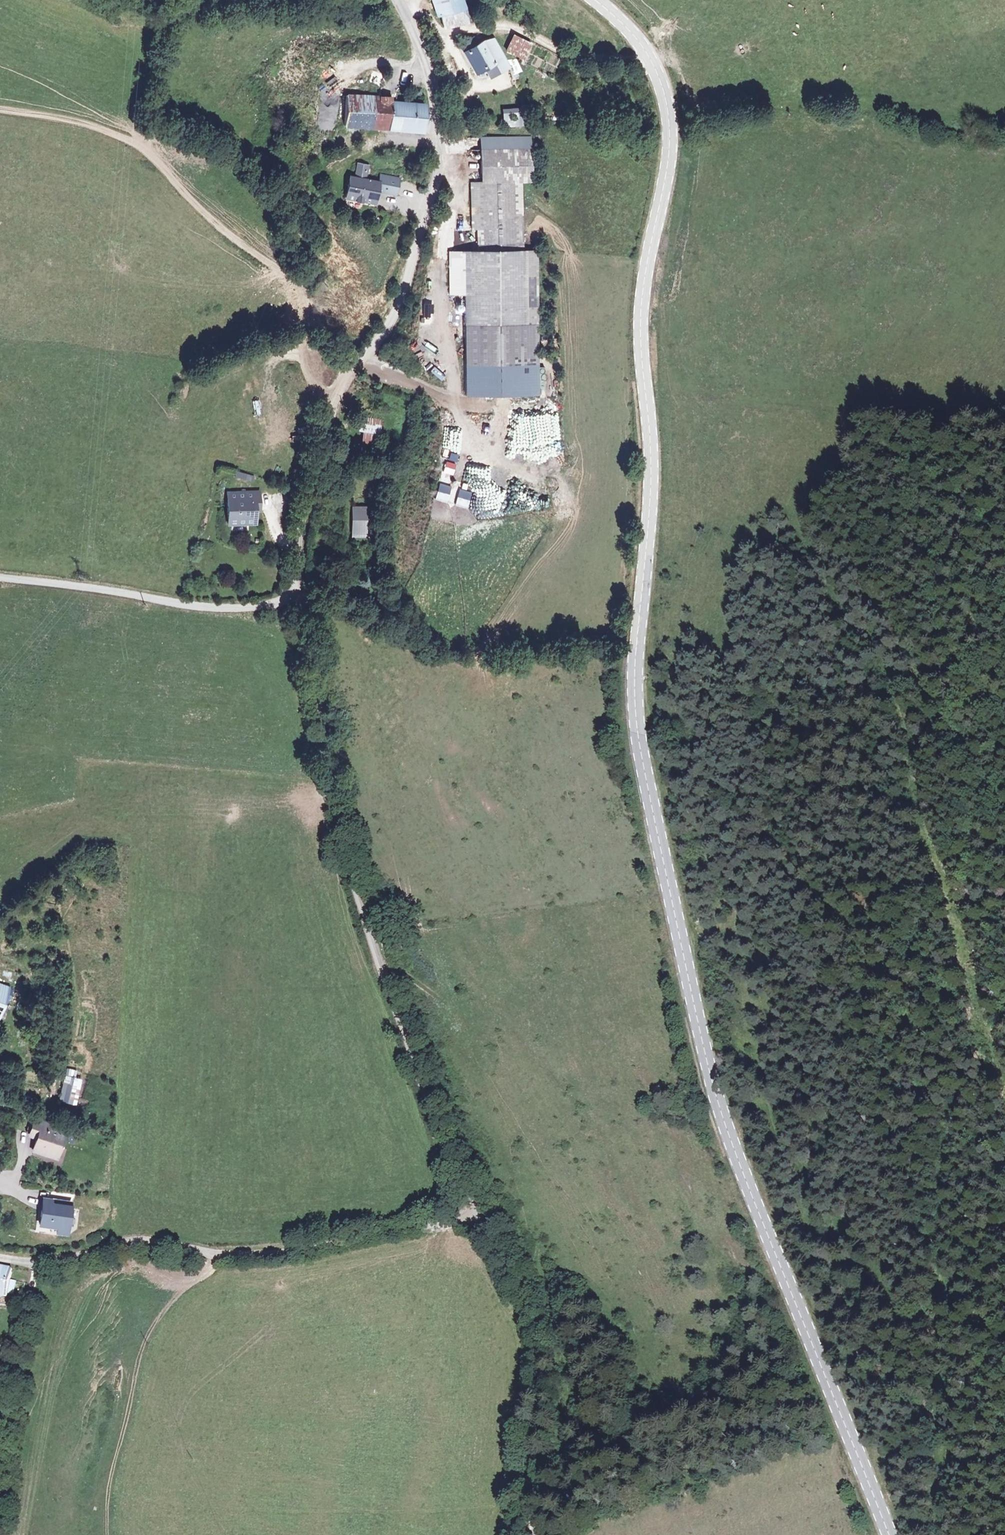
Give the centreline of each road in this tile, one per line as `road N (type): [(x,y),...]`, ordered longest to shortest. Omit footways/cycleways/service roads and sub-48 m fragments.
road 1 (secondary): [(596,0),(638,38),(669,113),(668,167),(640,314),(650,486),(635,700),(649,798),(716,1099),(888,1534)]
road 2 (unclassified): [(302,595),(364,921),(439,1130),(480,1213),(307,1251),(215,1255),(139,1240),(35,1265),(0,1258)]
road 3 (unclassified): [(400,0),(434,76),(442,151),(394,320),(351,373),(328,422),(303,519),(302,595)]
road 4 (track): [(942,1534),(938,1230),(951,1109),(982,1035)]
road 5 (track): [(332,410),(308,360),(302,289),(285,273),(127,139),(0,113)]
road 6 (track): [(1004,1085),(982,1035),(919,824),(912,737),(904,722)]
road 7 (track): [(480,1213),(533,1313),(544,1371),(534,1534)]
road 8 (unclassified): [(0,574),(202,607),(251,607),(302,595)]
road 9 (track): [(439,169),(453,190),(440,265),(459,413)]
road 10 (track): [(443,39),(505,27),(570,55),(648,55)]
road 11 (track): [(428,62),(351,69),(331,93),(330,135)]

